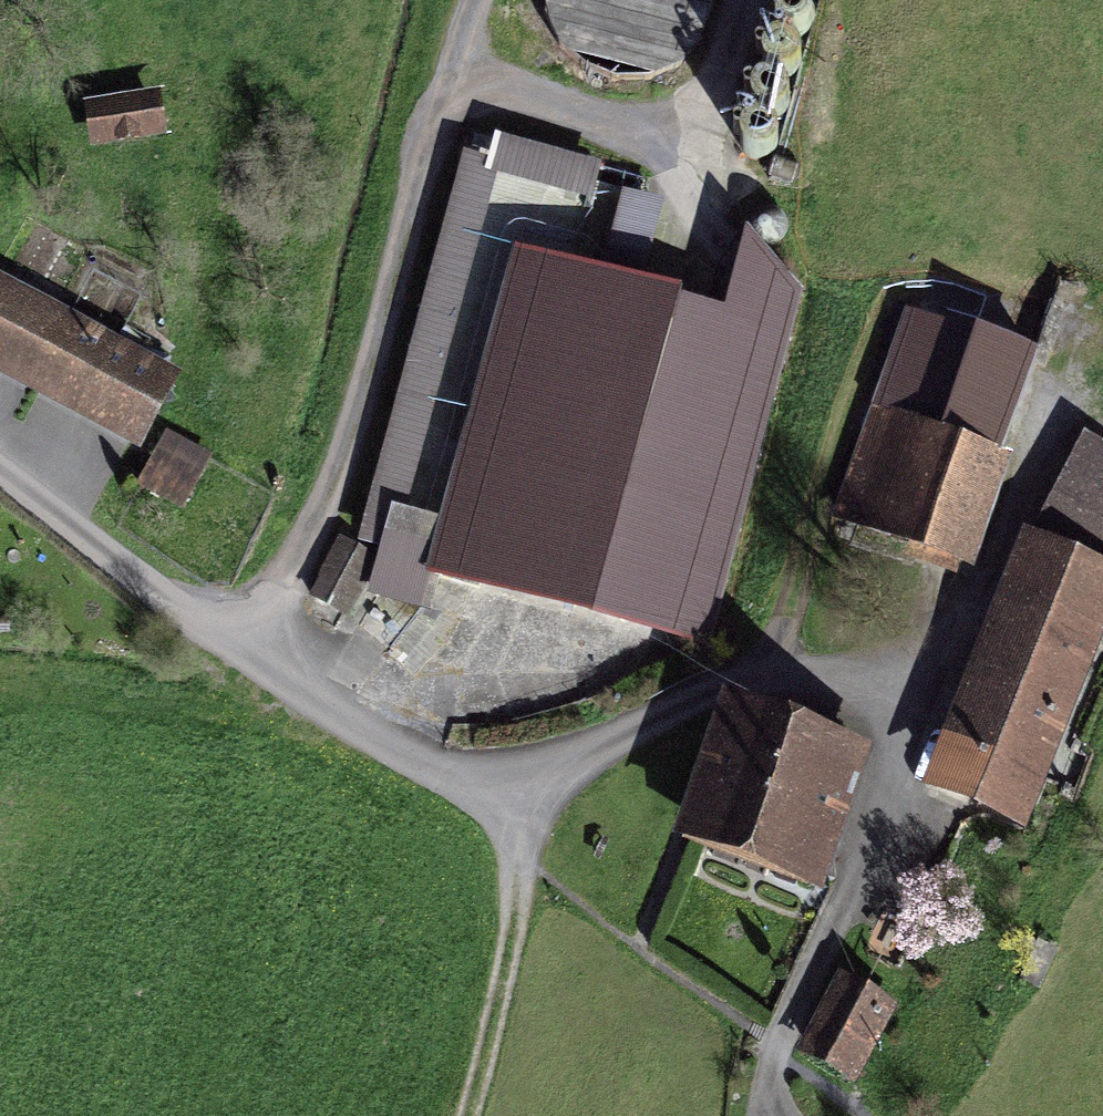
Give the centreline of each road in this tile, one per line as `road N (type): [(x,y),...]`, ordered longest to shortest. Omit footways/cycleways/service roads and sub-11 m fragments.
road 1 (track): [(0,486),(260,684),(541,822),(537,883)]
road 2 (track): [(541,822),(632,735),(793,655),(935,635)]
road 3 (track): [(537,883),(483,1115)]

